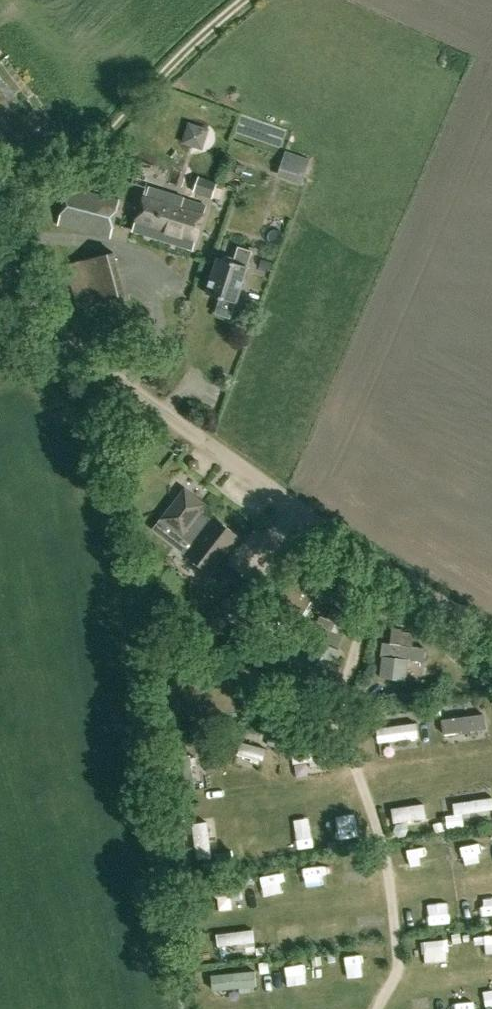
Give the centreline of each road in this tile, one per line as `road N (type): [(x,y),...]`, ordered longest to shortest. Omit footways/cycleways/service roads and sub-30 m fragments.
road 1 (track): [(491,638),(211,448)]
road 2 (track): [(234,0),(167,58),(87,154),(41,180),(0,177)]
road 3 (unclassified): [(211,448),(69,336),(0,255)]

